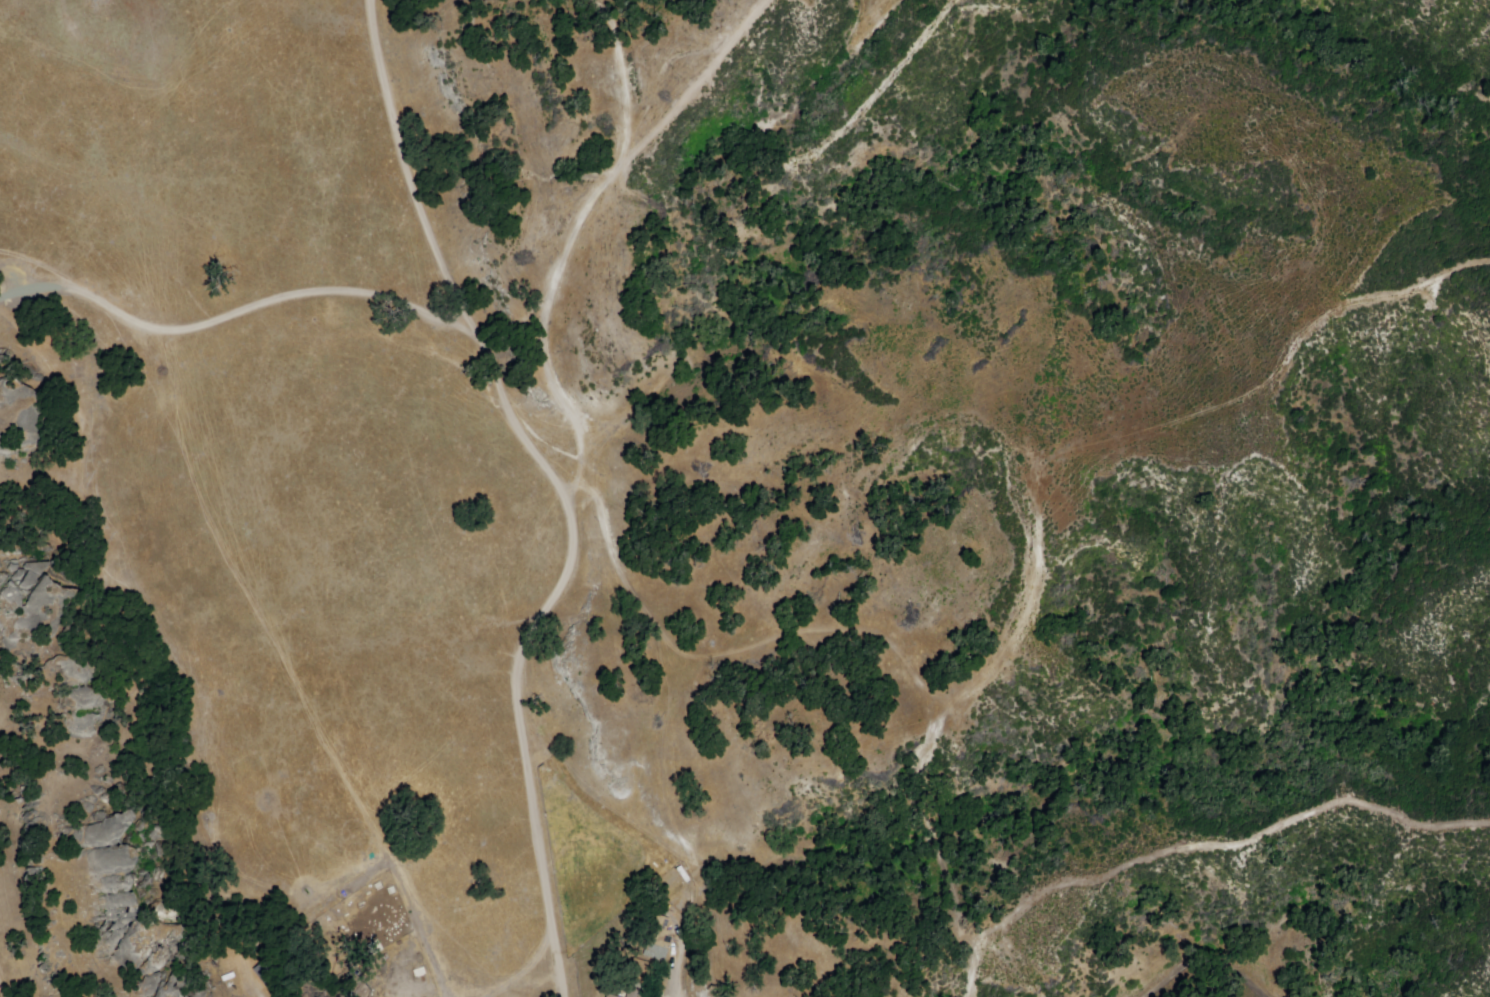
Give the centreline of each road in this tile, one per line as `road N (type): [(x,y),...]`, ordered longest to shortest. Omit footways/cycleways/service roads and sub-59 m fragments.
road 1 (residential): [(558,996),(512,659),(522,623),(565,554),(562,493),(501,402),(478,335),(419,220),(365,0)]
road 2 (track): [(0,302),(65,286),(147,332),(183,335),(328,293),(375,294),(473,326)]

